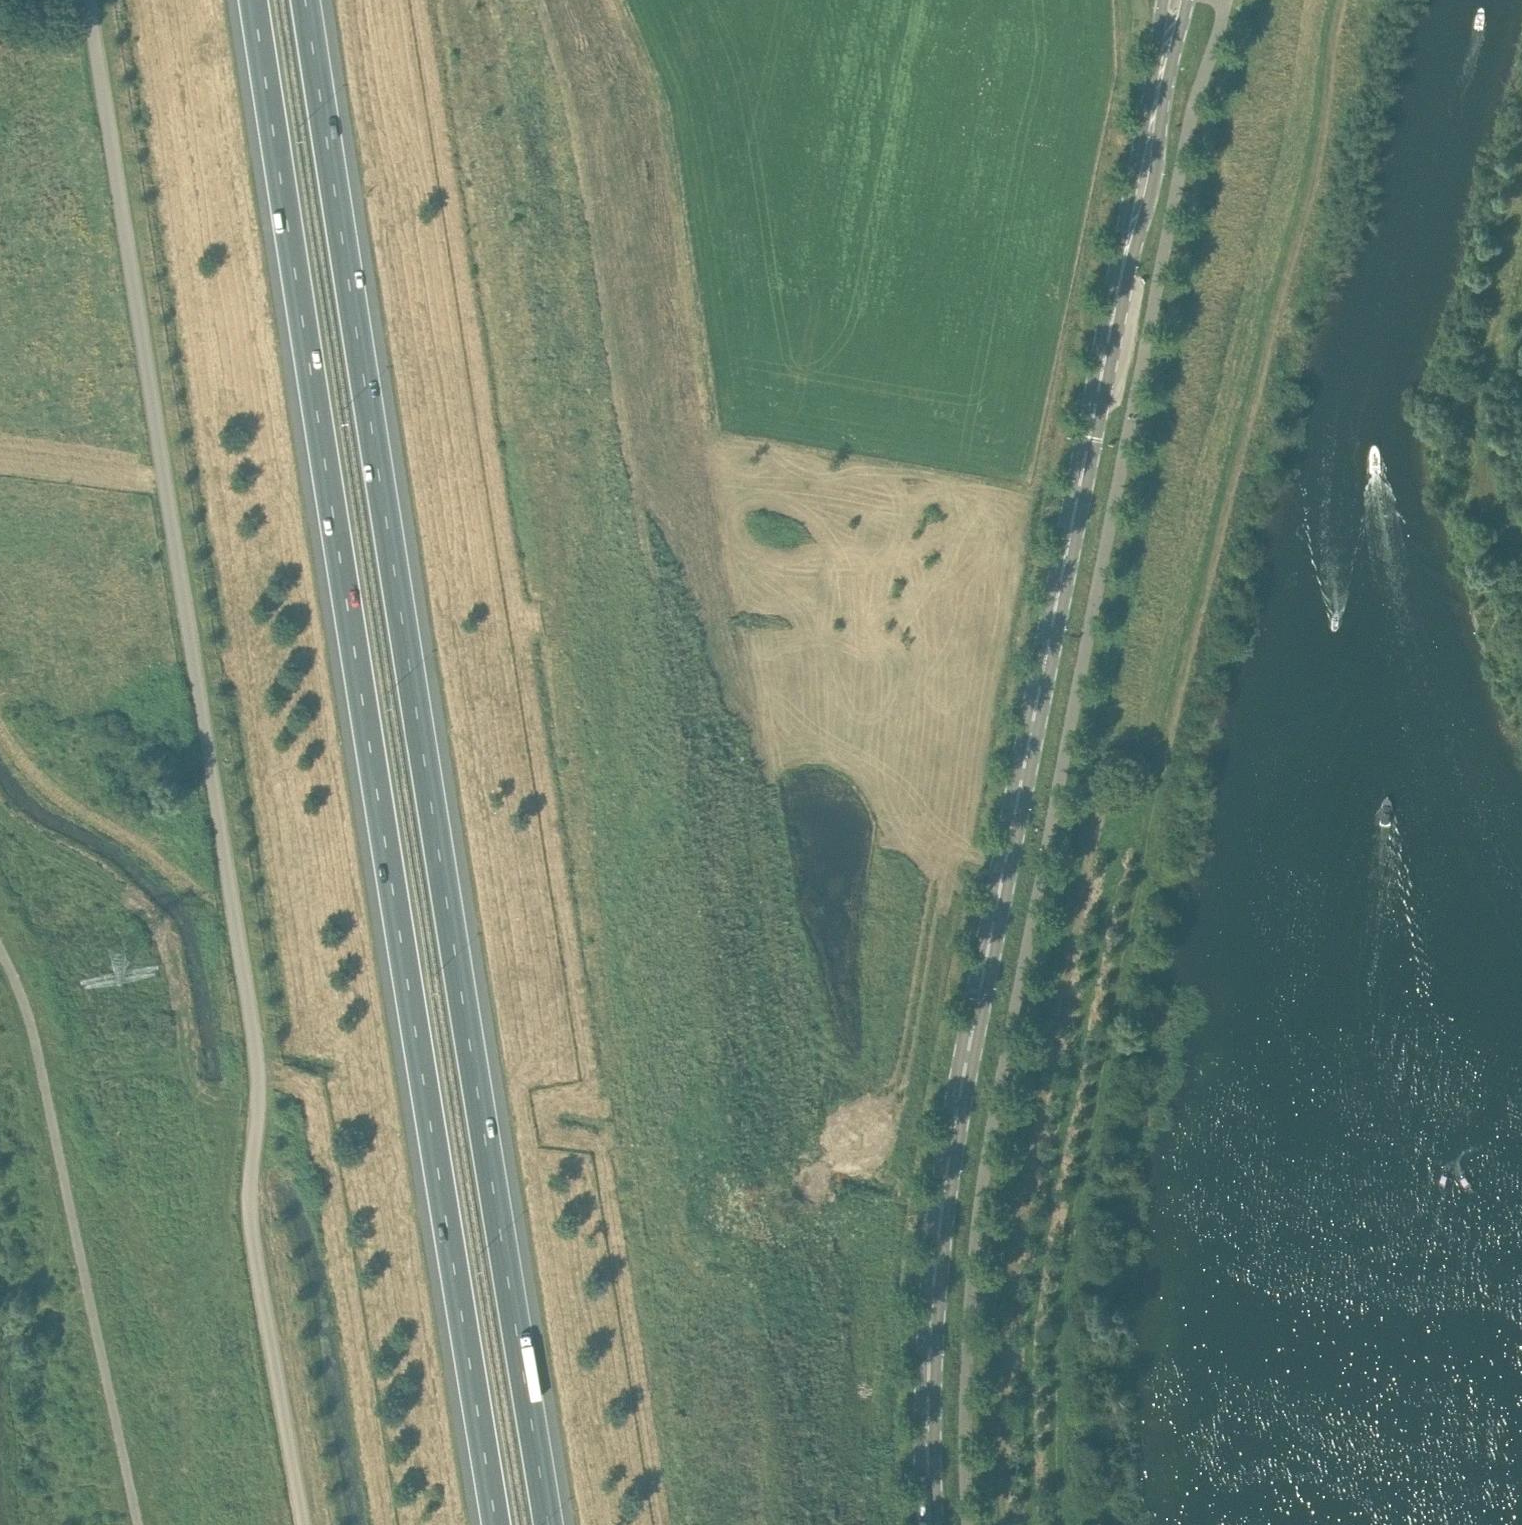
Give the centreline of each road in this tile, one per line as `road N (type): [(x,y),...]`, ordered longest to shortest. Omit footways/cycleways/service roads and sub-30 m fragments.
road 1 (motorway): [(257,0),(499,1524)]
road 2 (motorway): [(550,1524),(309,0)]
road 3 (unclassified): [(303,1524),(251,1234),(255,1043),(89,0)]
road 4 (tertiary): [(936,1524),(945,1245),(1116,299)]
road 5 (tertiary): [(1116,299),(1188,0)]
road 6 (tertiary): [(1164,0),(1116,299)]

